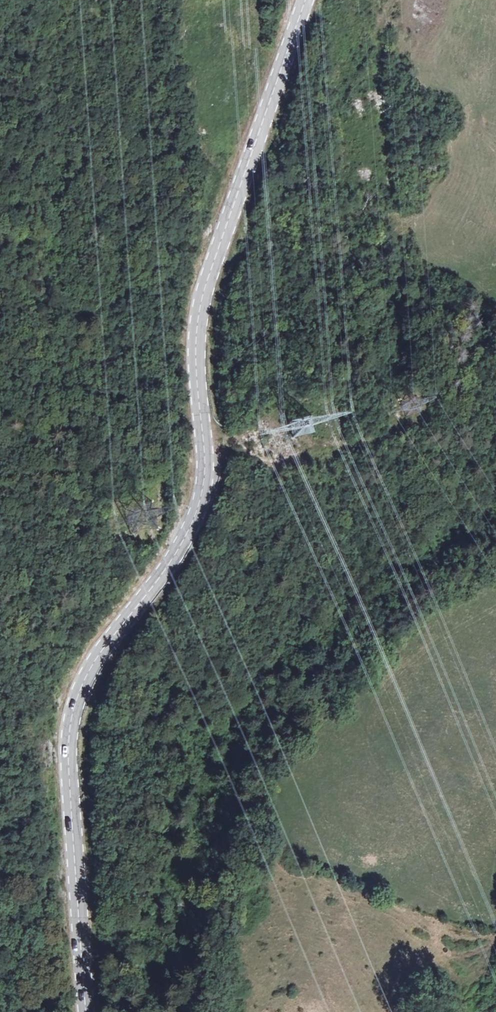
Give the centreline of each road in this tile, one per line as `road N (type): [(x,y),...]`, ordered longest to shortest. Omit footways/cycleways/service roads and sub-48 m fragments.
road 1 (secondary): [(84,1011),(68,745),(75,701),(180,548),(200,493),(202,289),(304,0)]

